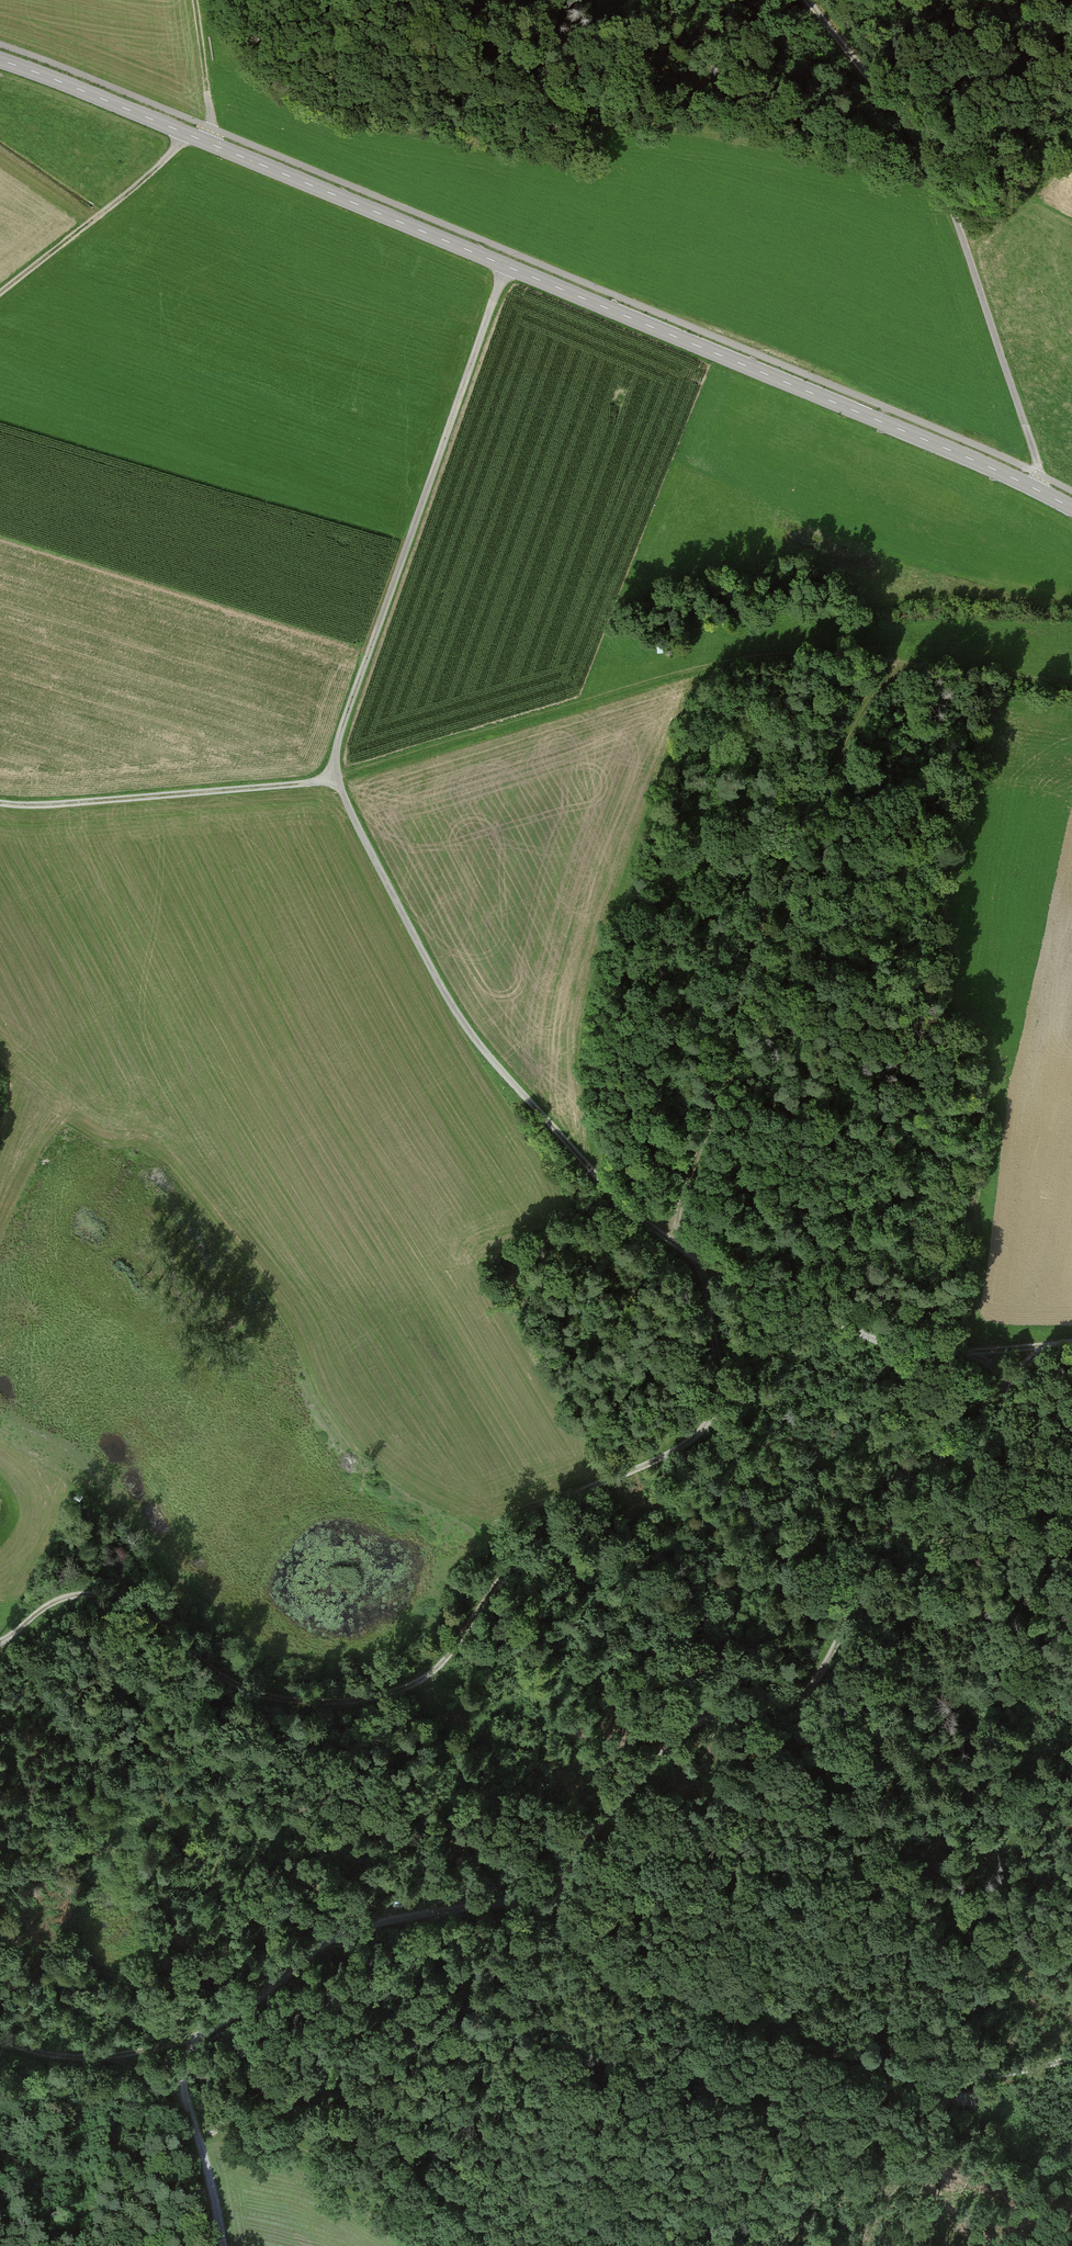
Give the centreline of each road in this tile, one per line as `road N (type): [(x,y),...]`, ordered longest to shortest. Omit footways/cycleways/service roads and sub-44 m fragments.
road 1 (track): [(183,2106),(182,2068),(194,2036),(250,2006),(317,1950),(383,1919),(519,1900),(562,1872),(677,1734),(700,1718),(765,1714),(807,1693),(843,1633),(903,1496),(994,1426),(1005,1405),(1001,1372),(972,1351)]
road 2 (tertiary): [(0,60),(953,451),(1071,508)]
road 3 (track): [(703,1265),(720,1387),(712,1424),(690,1444),(588,1488),(555,1514),(425,1677),(376,1700),(248,1692),(130,1602),(104,1593),(53,1601),(0,1641)]
road 4 (track): [(337,779),(454,1005),(629,1213),(703,1265),(899,1348),(930,1354),(1071,1343)]
road 5 (track): [(337,779),(755,657),(836,655),(1071,683)]
road 6 (track): [(669,1240),(727,1075),(749,963),(800,839),(870,694),(911,661)]
road 7 (track): [(519,1900),(590,1951),(882,2062),(942,2077),(999,2078),(1071,2059)]
road 8 (track): [(1036,489),(1033,446),(942,177),(909,121),(808,0)]
road 9 (track): [(337,779),(346,721),(506,266)]
road 10 (track): [(114,2056),(194,2036),(208,1890),(237,1820),(342,1702)]
road 11 (track): [(0,2039),(78,2057),(114,2056),(183,2106),(201,2141),(223,2245)]
road 12 (track): [(0,804),(337,779)]
road 13 (track): [(183,2106),(228,2115),(290,2146),(437,2245)]
road 14 (track): [(0,294),(157,169),(187,134)]
road 15 (track): [(967,243),(1071,154)]

